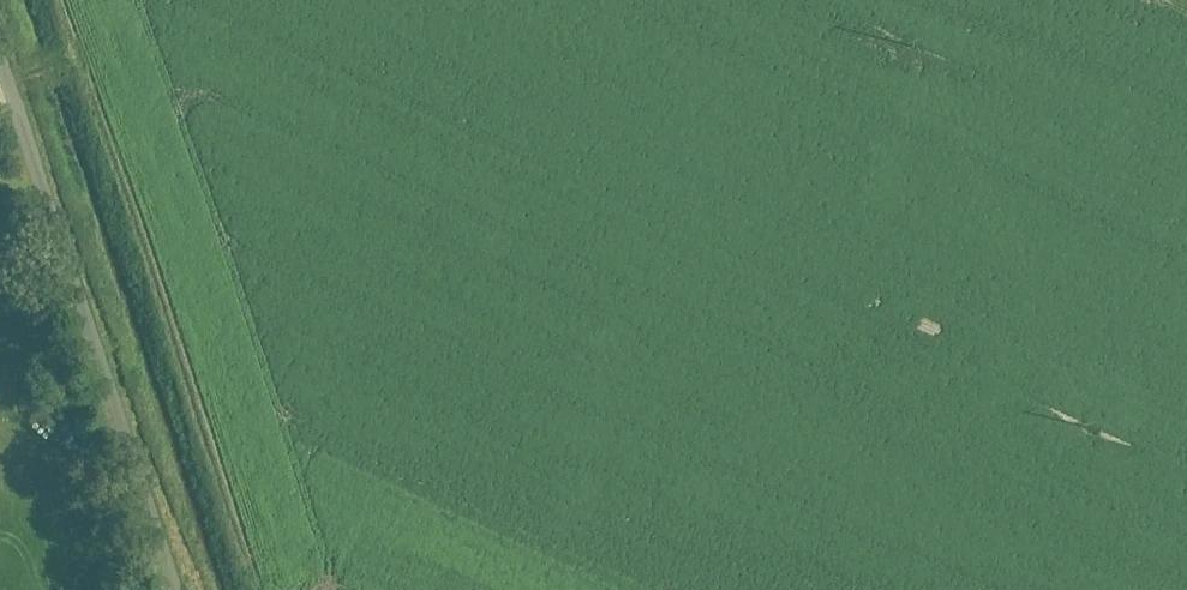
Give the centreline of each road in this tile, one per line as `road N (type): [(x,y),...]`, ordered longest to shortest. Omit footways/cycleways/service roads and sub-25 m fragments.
road 1 (unclassified): [(0,120),(194,589)]

